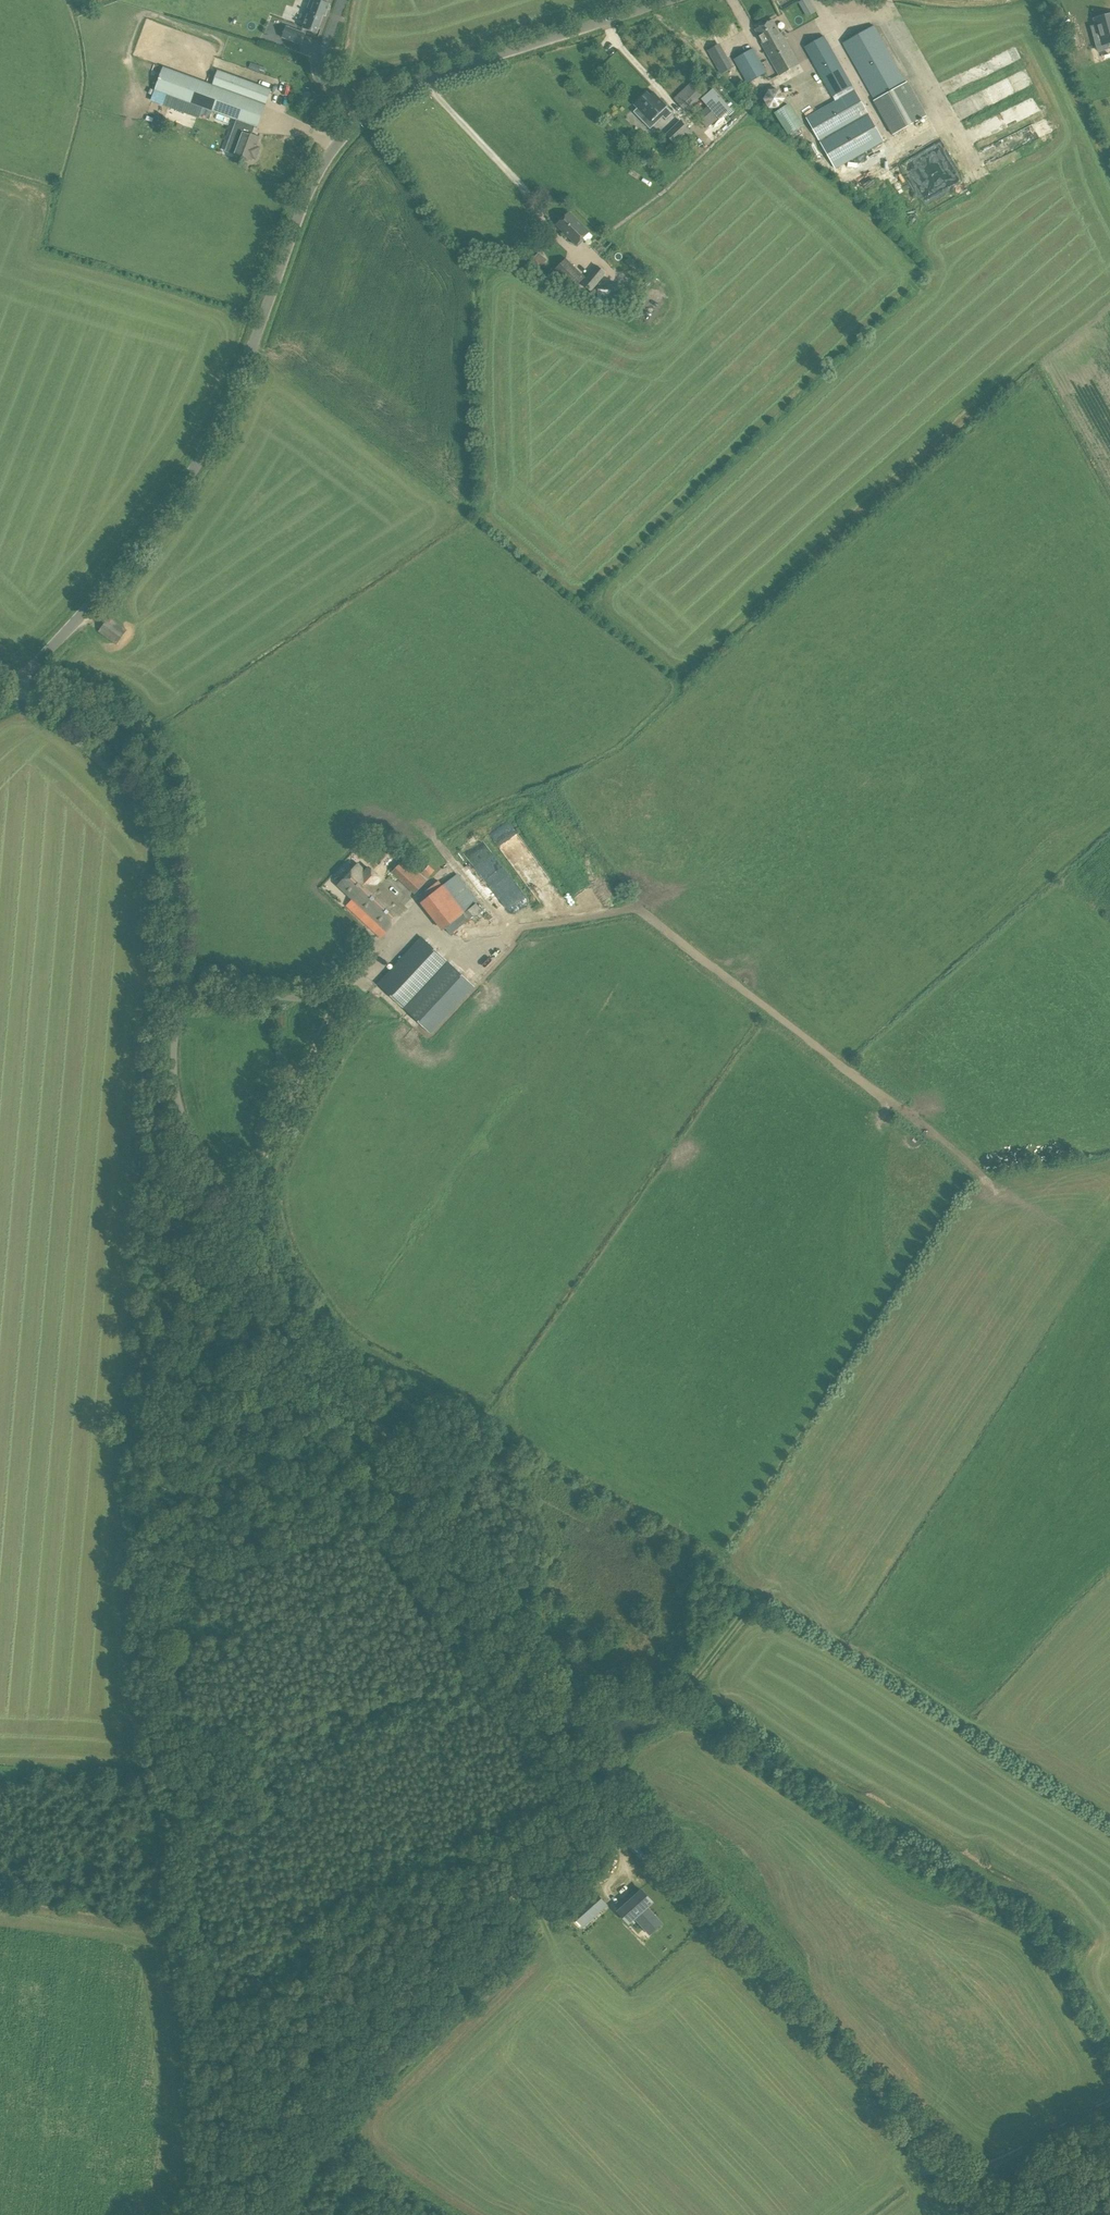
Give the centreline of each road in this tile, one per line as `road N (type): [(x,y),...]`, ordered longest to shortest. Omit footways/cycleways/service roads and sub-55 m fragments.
road 1 (unclassified): [(625,1801),(186,1121),(175,1068),(177,885),(165,847),(16,681)]
road 2 (unclassified): [(16,681),(75,624),(228,414),(309,190),(358,121),(420,78),(669,0)]
road 3 (track): [(185,2214),(612,1783)]
road 4 (track): [(625,1801),(833,2041),(941,2147),(979,2214)]

